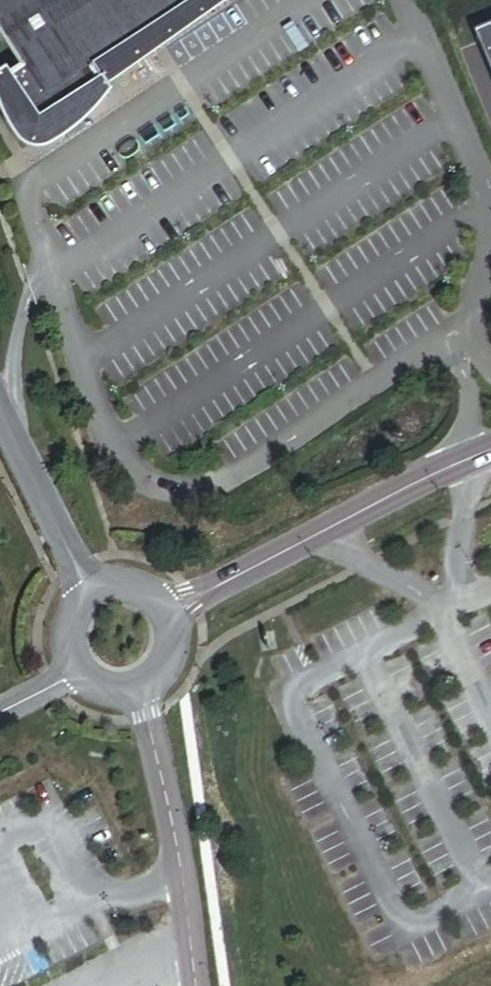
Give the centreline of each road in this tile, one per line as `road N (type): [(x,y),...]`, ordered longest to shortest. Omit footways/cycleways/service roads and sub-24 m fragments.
road 1 (tertiary): [(490,450),(167,613)]
road 2 (unclassified): [(139,687),(183,879),(196,985)]
road 3 (unclassified): [(91,597),(0,417)]
road 4 (tertiary): [(91,597),(70,631),(80,670),(117,690),(139,687)]

